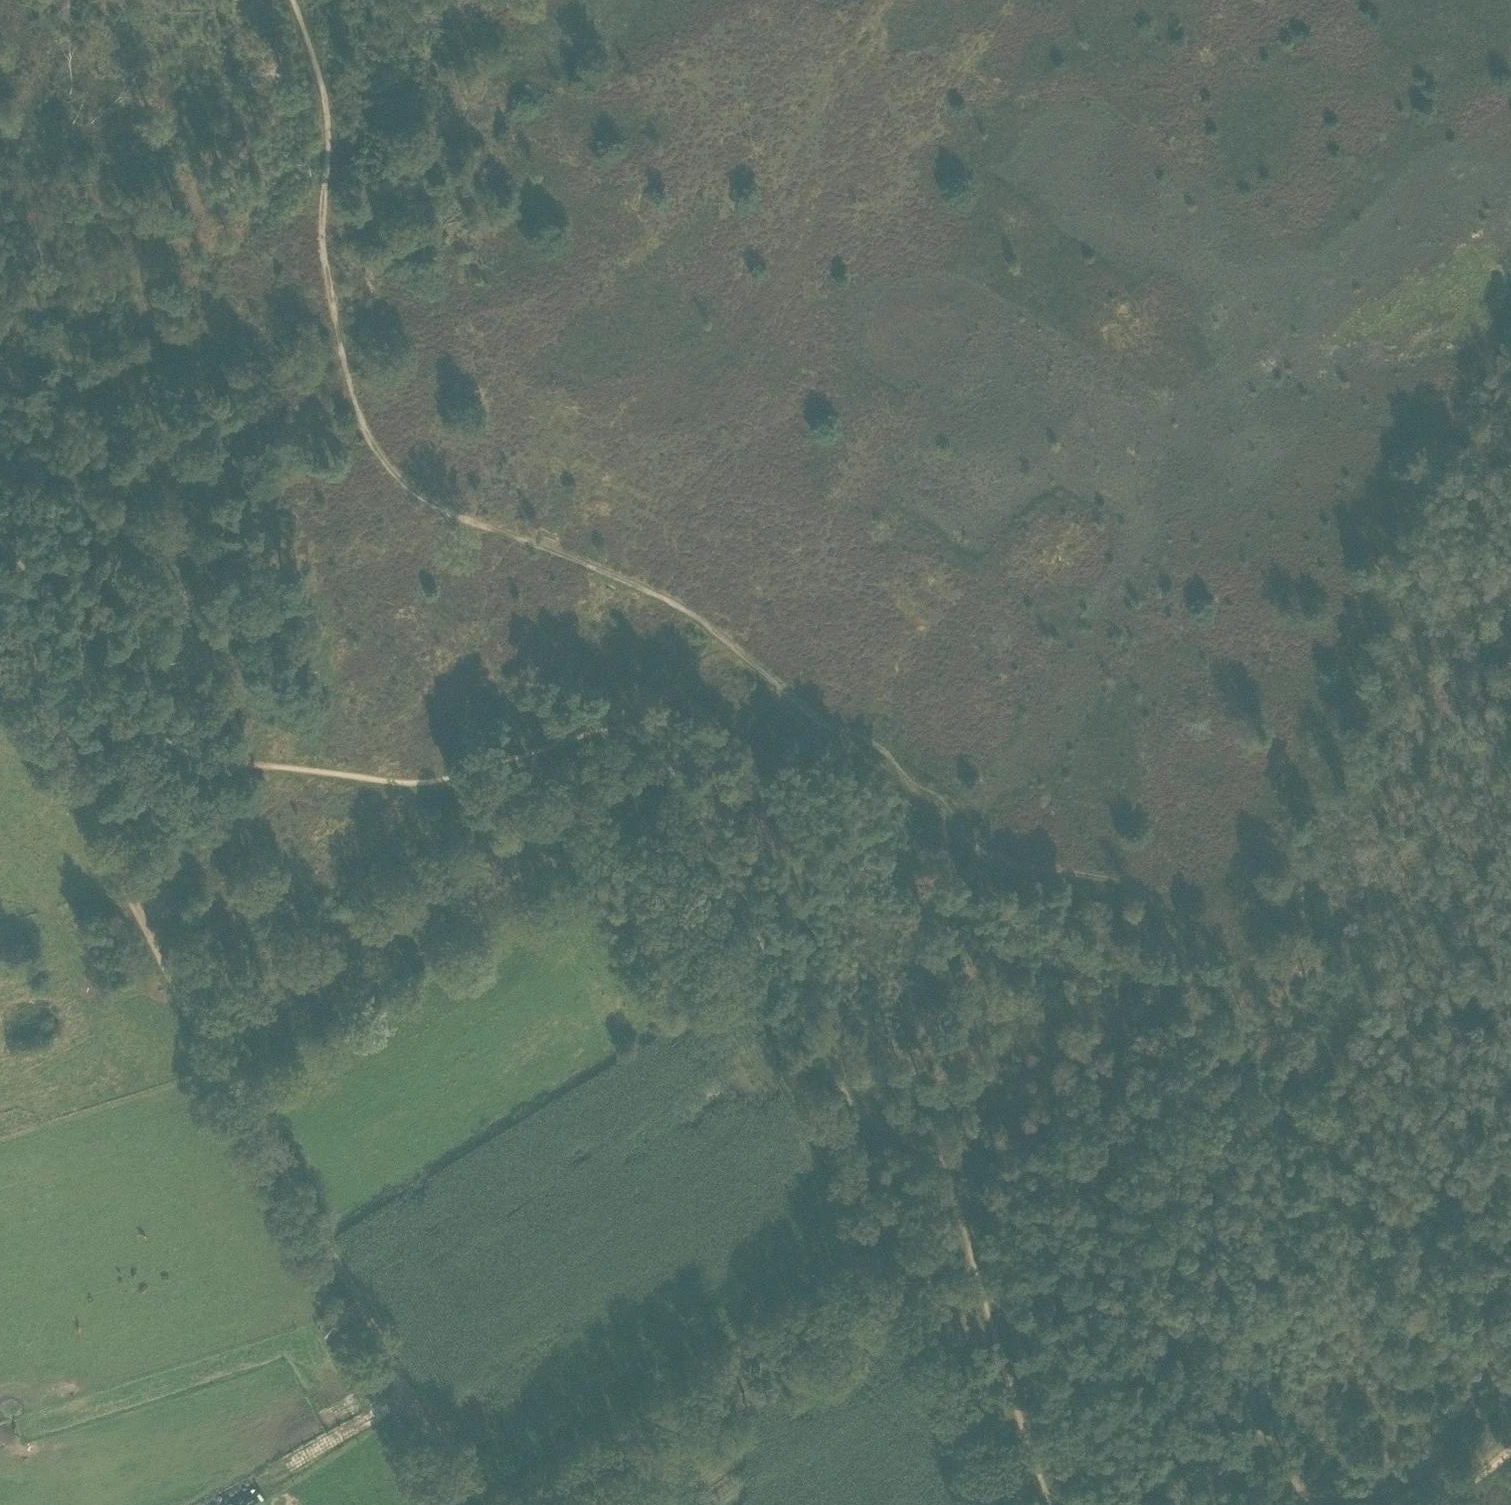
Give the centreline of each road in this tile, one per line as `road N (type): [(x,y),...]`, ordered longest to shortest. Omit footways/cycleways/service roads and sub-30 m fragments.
road 1 (track): [(1307,1504),(1136,1285),(1121,1249),(1200,1056),(1185,936),(1133,891),(1012,865),(956,829),(868,739),(834,729),(680,609),(558,550),(430,506),(395,472),(362,424),(344,373),(324,261),(323,102),(291,0)]
road 2 (track): [(0,603),(61,721),(111,858),(464,1504)]

